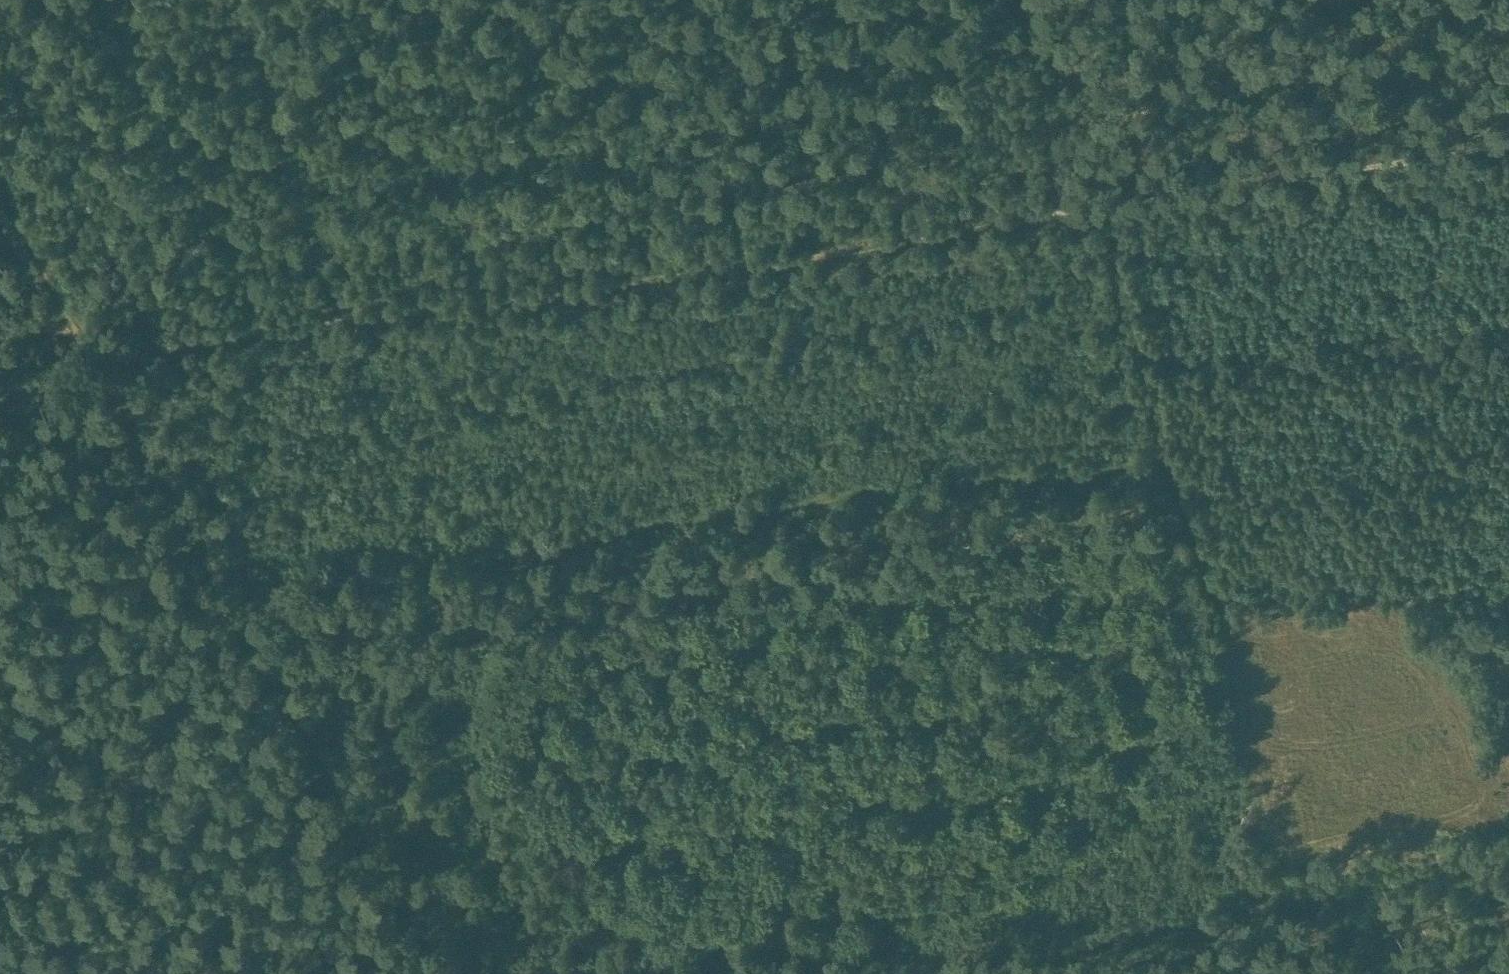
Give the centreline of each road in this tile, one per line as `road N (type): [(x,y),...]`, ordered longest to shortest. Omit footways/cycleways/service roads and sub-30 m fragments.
road 1 (track): [(0,337),(50,329),(98,350),(537,291),(1070,207)]
road 2 (track): [(0,177),(253,599)]
road 3 (track): [(1070,207),(1508,135)]
road 4 (track): [(451,973),(253,599)]
road 5 (track): [(1070,207),(1034,0)]

